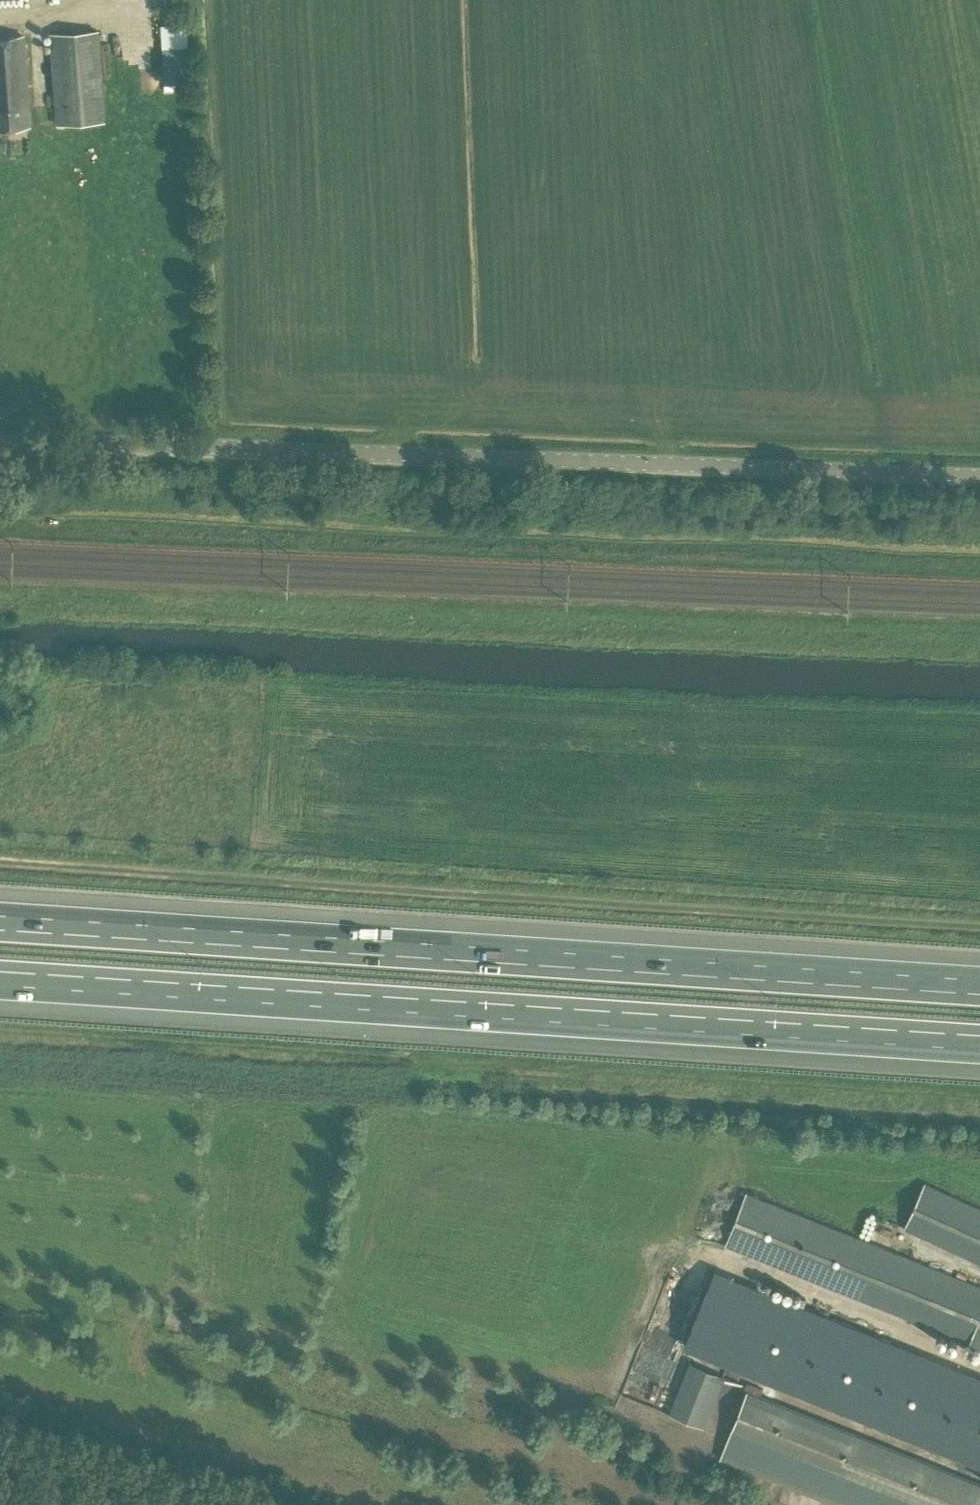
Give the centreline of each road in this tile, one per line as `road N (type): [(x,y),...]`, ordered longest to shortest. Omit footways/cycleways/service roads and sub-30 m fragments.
road 1 (track): [(979,927),(0,861)]
road 2 (motorway): [(979,984),(0,921)]
road 3 (motorway): [(0,979),(979,1042)]
road 4 (unclassified): [(979,474),(0,439)]
road 5 (unclassified): [(236,1504),(0,1439)]

